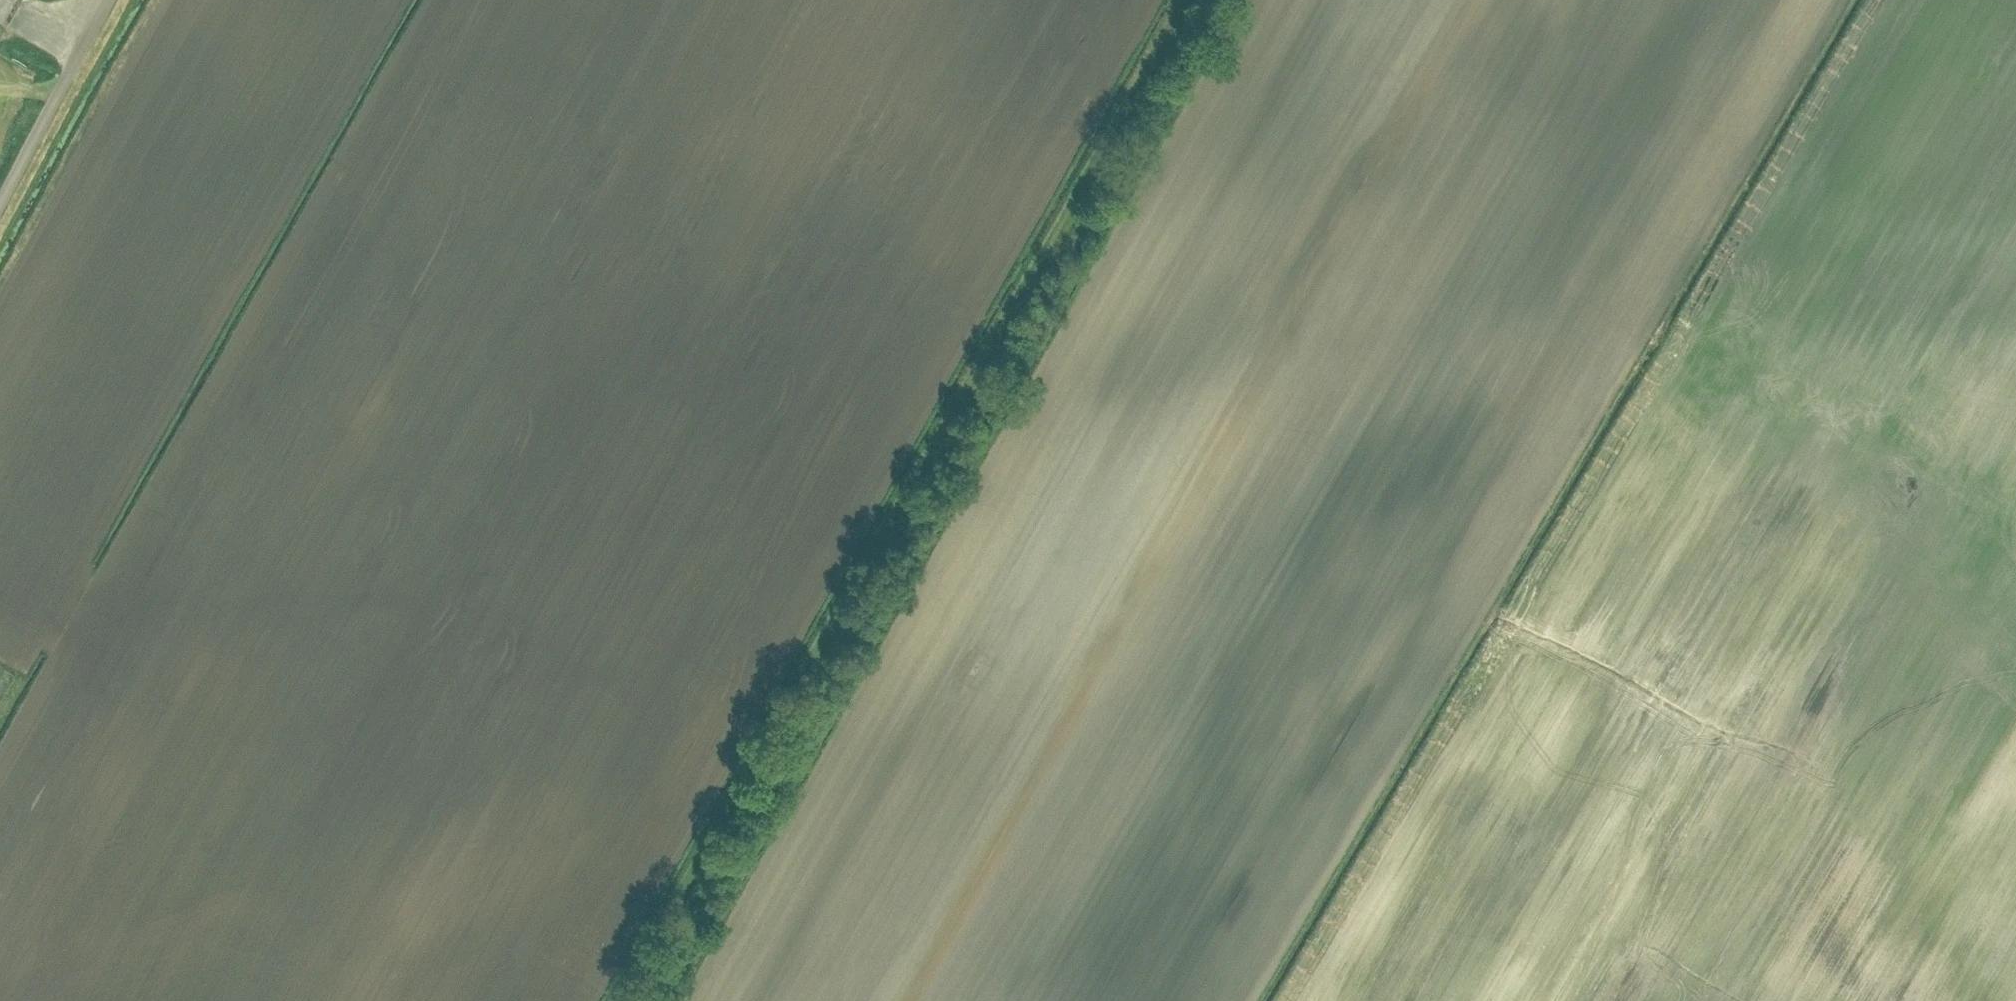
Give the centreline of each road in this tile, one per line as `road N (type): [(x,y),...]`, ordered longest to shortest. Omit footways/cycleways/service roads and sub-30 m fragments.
road 1 (track): [(618,1000),(1187,0)]
road 2 (unclassified): [(0,203),(108,0)]

